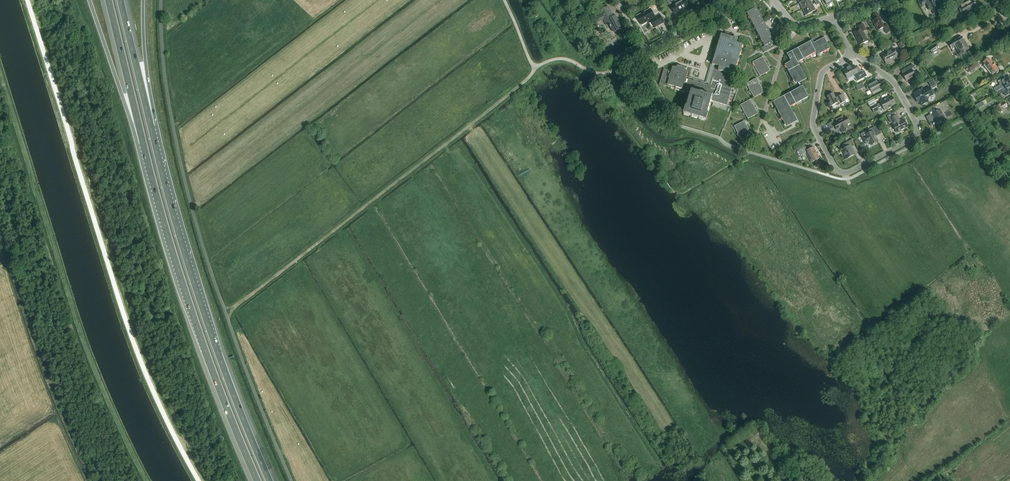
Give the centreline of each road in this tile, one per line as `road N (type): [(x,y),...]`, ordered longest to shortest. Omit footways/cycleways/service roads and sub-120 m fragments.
road 1 (track): [(0,72),(83,339),(147,480)]
road 2 (track): [(535,68),(227,313)]
road 3 (motorway): [(272,480),(194,281),(152,127)]
road 4 (motorway): [(143,144),(192,312),(256,480)]
road 5 (residential): [(852,54),(823,74),(814,122),(838,171),(847,175),(919,133),(888,77)]
road 6 (motorway): [(89,0),(143,144)]
road 7 (motorway): [(109,0),(143,144)]
road 8 (motorway): [(152,127),(121,0)]
road 9 (residential): [(777,146),(762,121),(796,26)]
road 10 (motorway): [(152,127),(144,0)]

